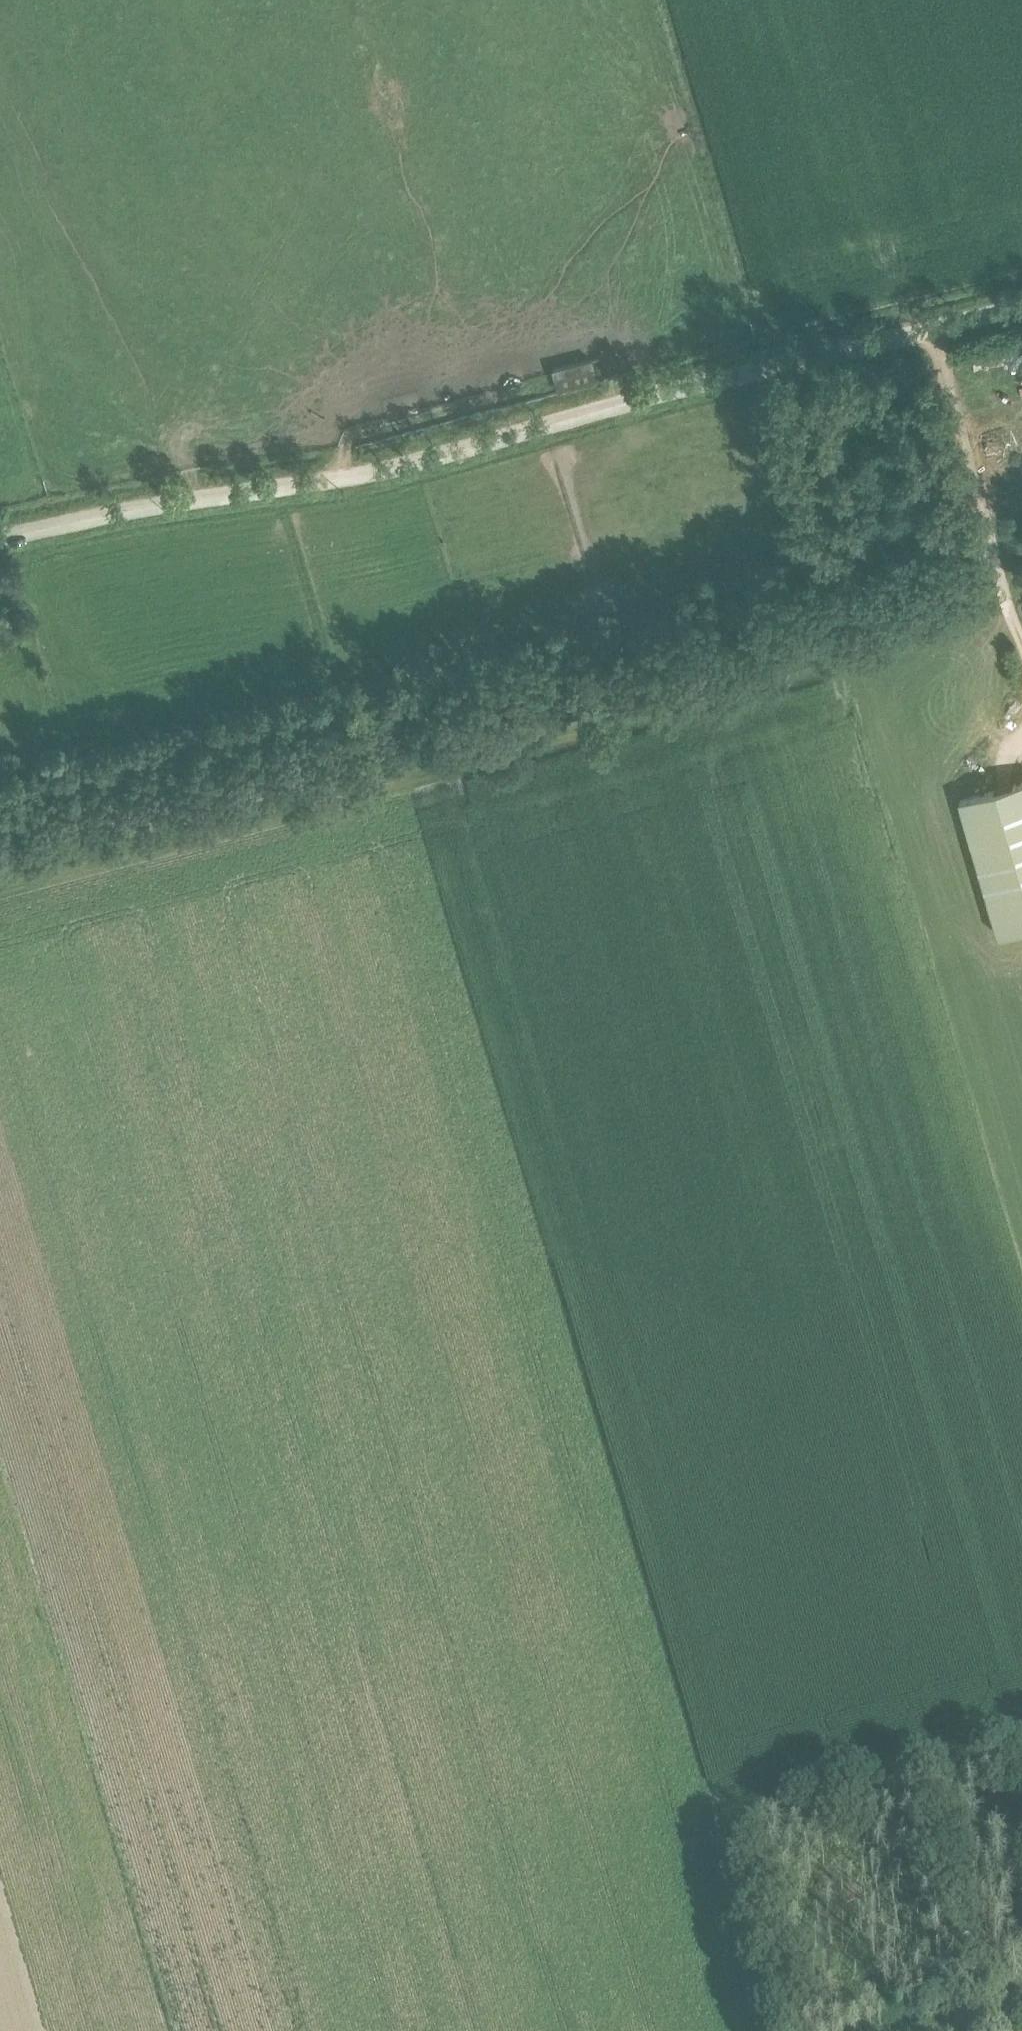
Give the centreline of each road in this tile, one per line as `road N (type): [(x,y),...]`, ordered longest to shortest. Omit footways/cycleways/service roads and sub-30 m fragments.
road 1 (tertiary): [(1021,303),(363,476),(0,540)]
road 2 (track): [(0,859),(1003,586)]
road 3 (track): [(929,327),(1003,586)]

